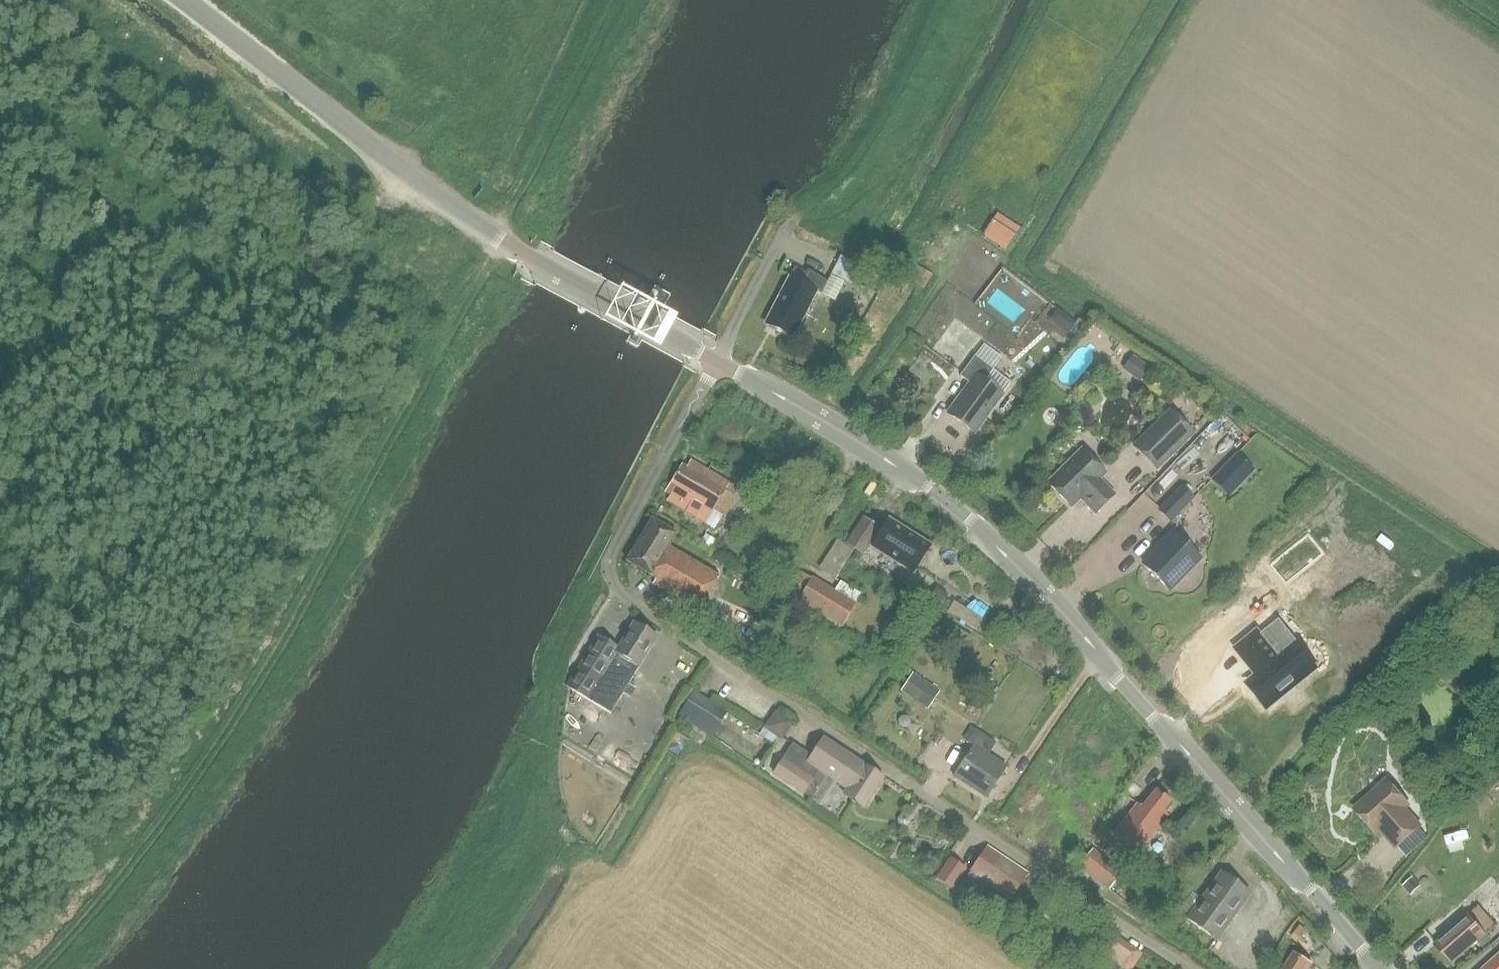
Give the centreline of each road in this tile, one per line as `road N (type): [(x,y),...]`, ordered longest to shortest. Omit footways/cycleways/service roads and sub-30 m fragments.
road 1 (residential): [(1187,968),(622,598),(611,555),(718,363)]
road 2 (secondary): [(1378,968),(1092,645),(946,500),(718,363)]
road 3 (secondary): [(718,363),(515,252),(184,0)]

